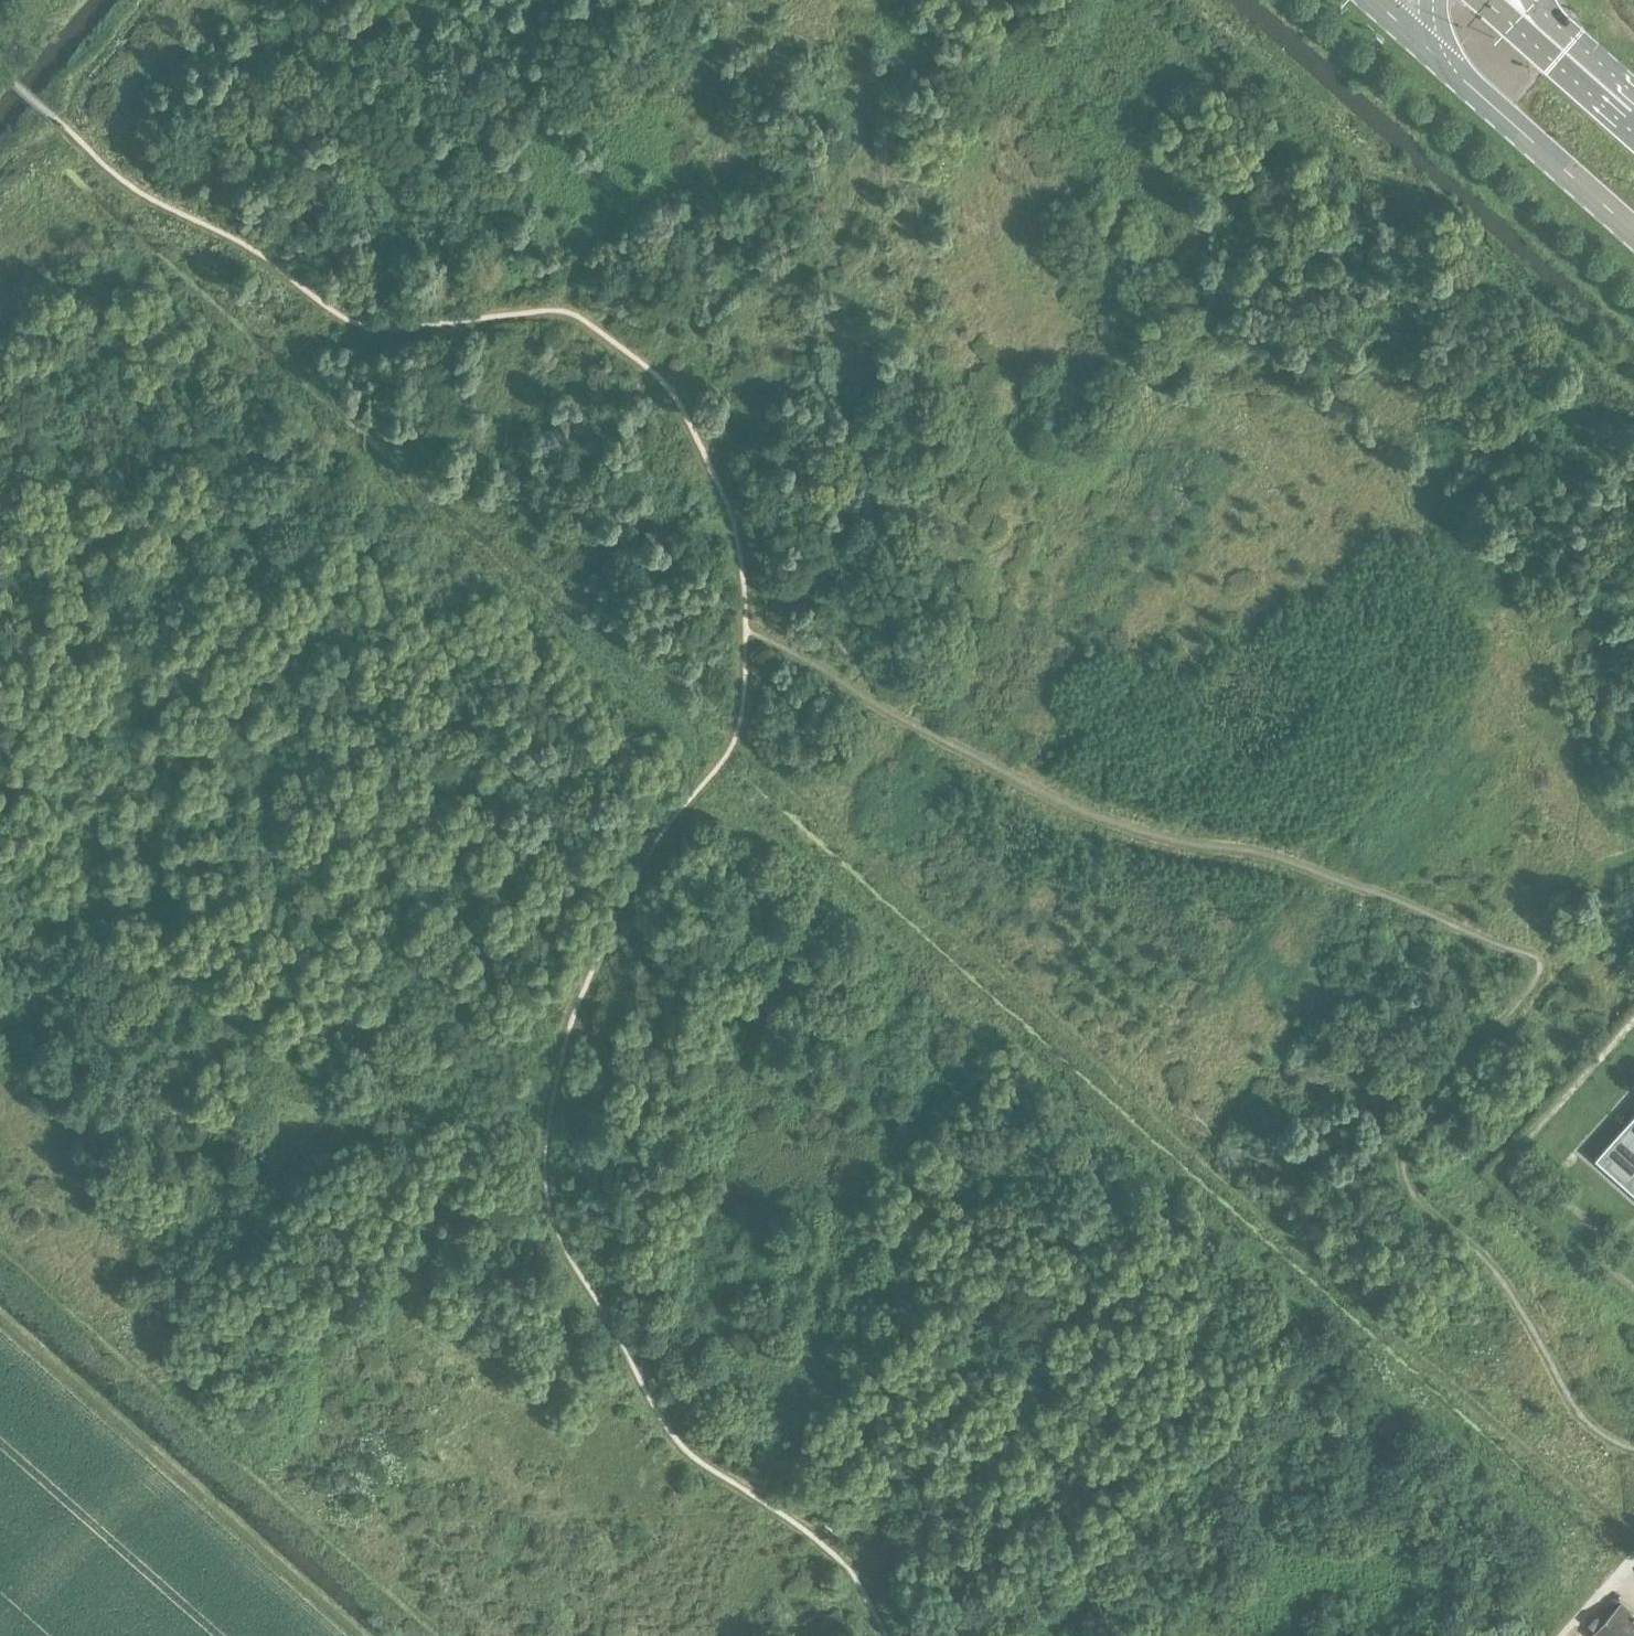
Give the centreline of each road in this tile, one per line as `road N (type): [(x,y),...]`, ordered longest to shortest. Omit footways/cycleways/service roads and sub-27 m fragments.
road 1 (primary): [(1400,22),(1633,231)]
road 2 (primary): [(1633,134),(1486,0)]

